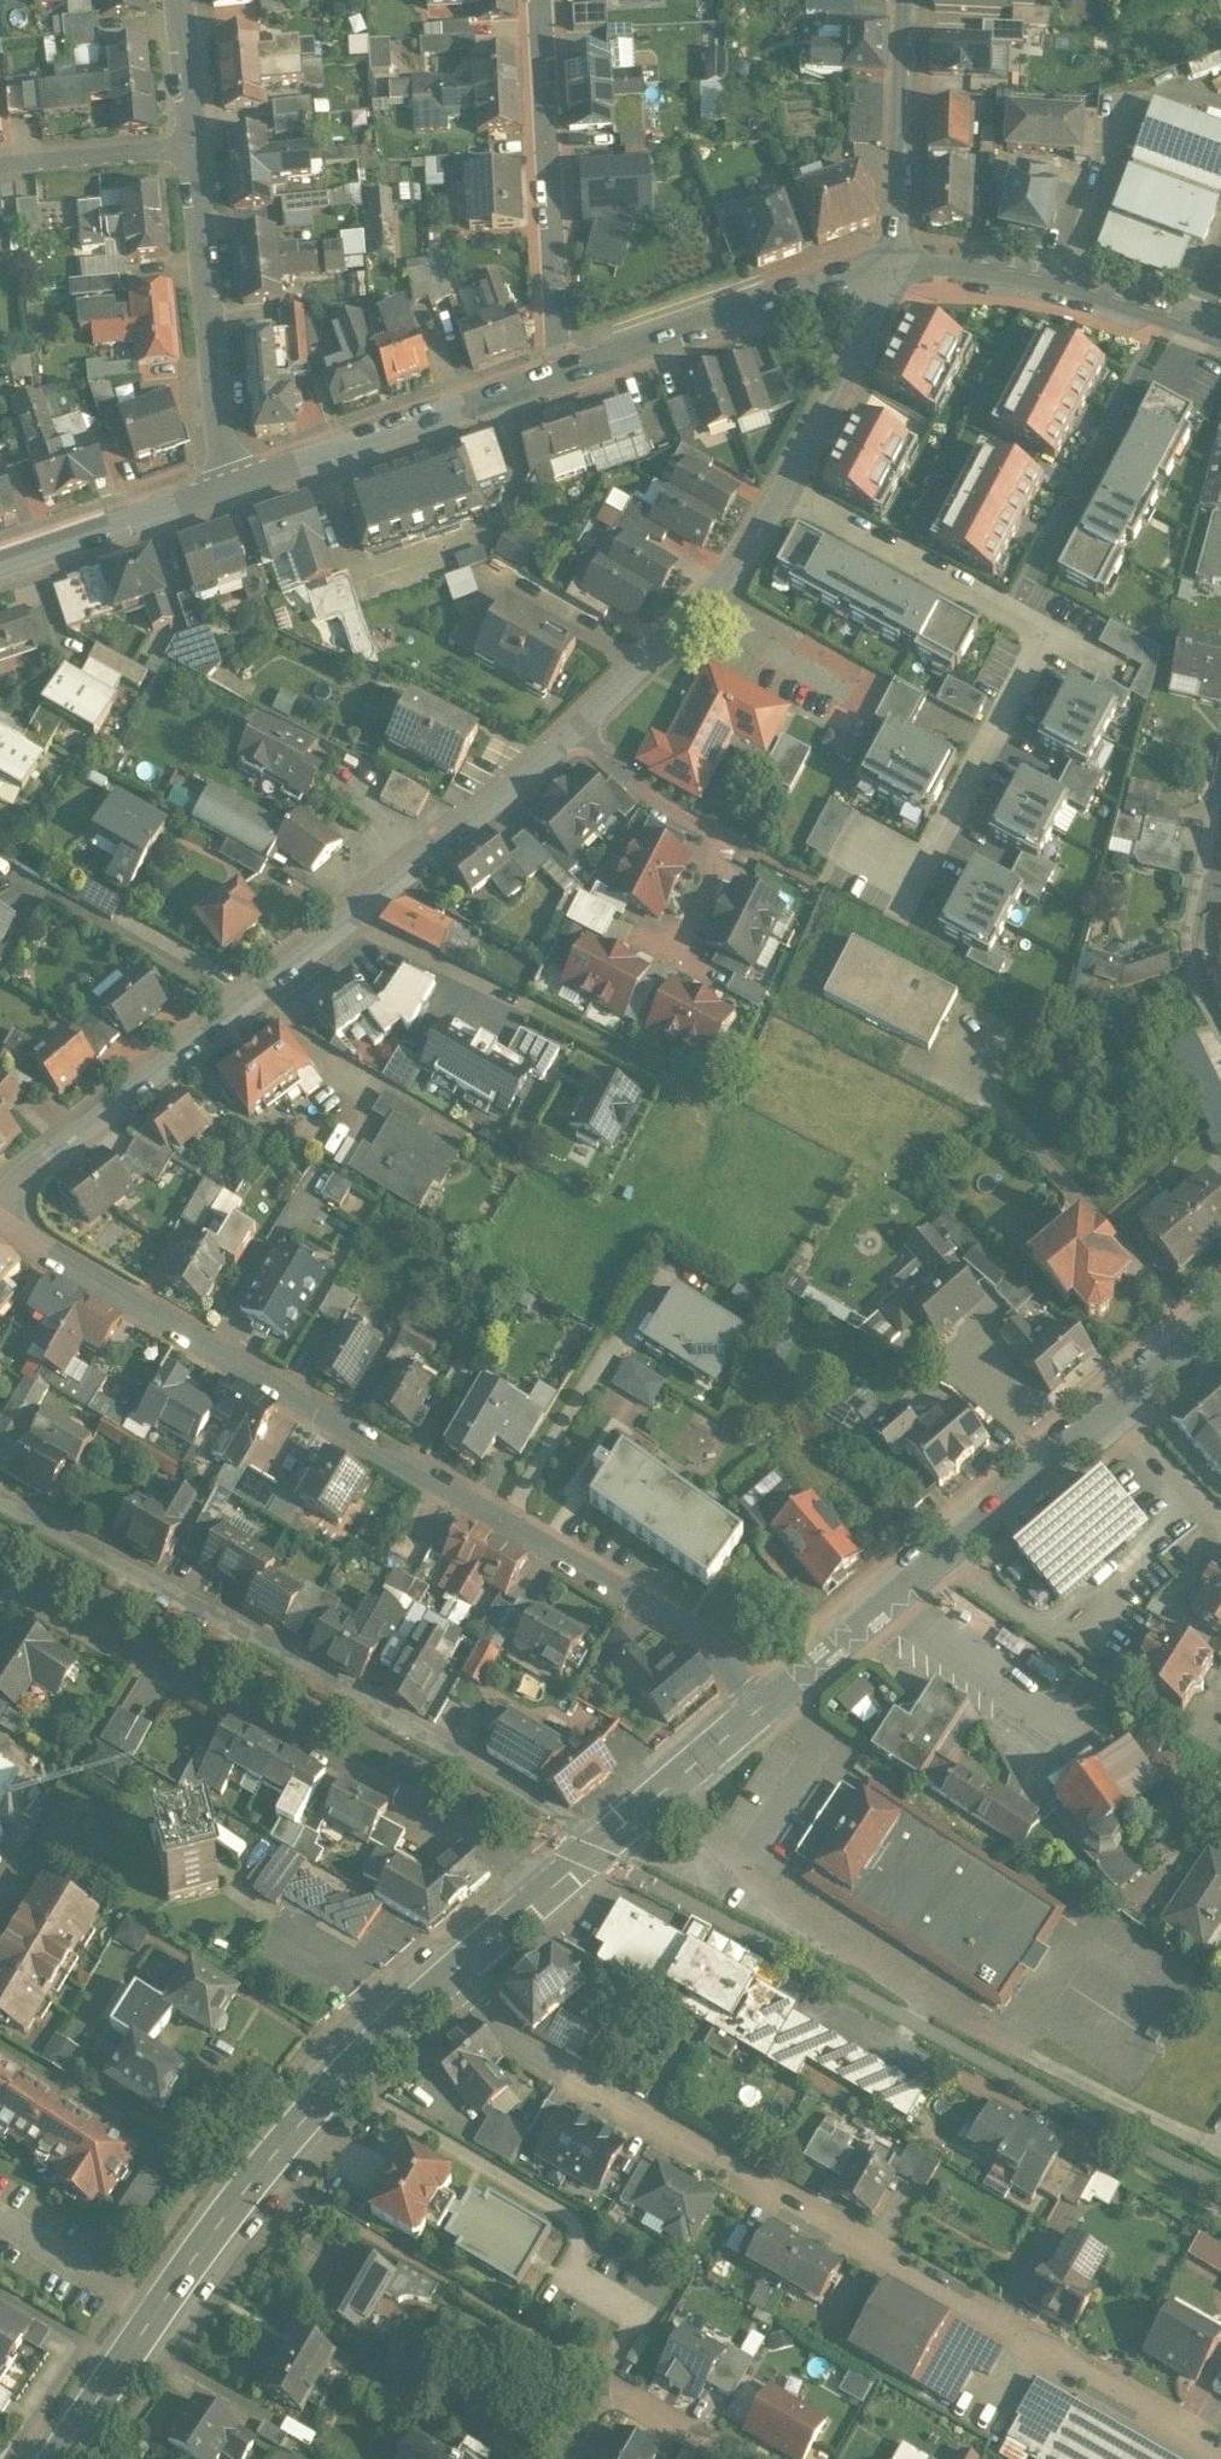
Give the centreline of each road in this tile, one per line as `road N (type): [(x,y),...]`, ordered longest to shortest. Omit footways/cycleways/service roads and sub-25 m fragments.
road 1 (residential): [(0,1220),(715,1647),(764,1707)]
road 2 (residential): [(1220,2449),(517,2044),(456,1969)]
road 3 (residential): [(581,720),(0,1195)]
road 4 (secondary): [(456,1969),(355,2065),(220,2221),(56,2458)]
road 5 (residential): [(538,1899),(458,1818),(0,1583)]
road 6 (secondary): [(1220,1316),(764,1707)]
road 7 (residential): [(566,370),(556,351),(540,0)]
road 8 (residential): [(230,488),(566,370)]
road 9 (residential): [(1044,633),(916,873),(853,841)]
road 10 (residential): [(566,370),(890,264)]
road 11 (residential): [(890,264),(1026,274),(1220,336)]
road 12 (residential): [(230,488),(196,150)]
road 13 (residential): [(783,494),(711,598),(581,720)]
road 14 (secondary): [(764,1707),(538,1899)]
road 15 (residential): [(783,494),(1044,633)]
road 16 (residential): [(581,720),(652,800),(720,846),(678,938)]
road 17 (residential): [(552,2458),(600,2372),(746,2458)]
road 18 (residential): [(905,0),(890,264)]
road 19 (residential): [(890,264),(783,494)]
road 20 (residential): [(0,564),(230,488)]
road 21 (residential): [(196,150),(0,167)]
road 22 (residential): [(196,150),(181,0)]

